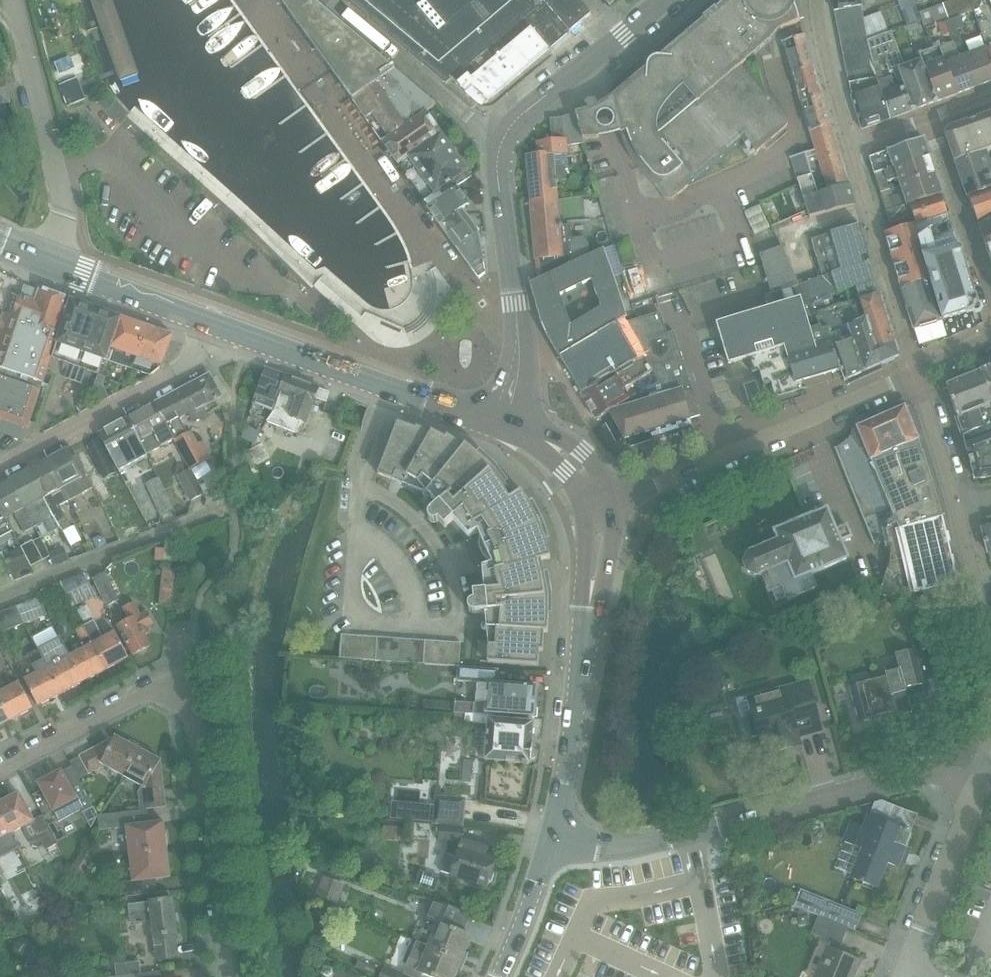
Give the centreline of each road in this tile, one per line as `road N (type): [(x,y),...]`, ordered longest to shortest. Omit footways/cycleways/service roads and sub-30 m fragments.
road 1 (residential): [(223,976),(193,720),(180,699),(160,693),(135,700),(0,769)]
road 2 (residential): [(555,840),(640,844),(930,771),(966,784)]
road 3 (residential): [(515,302),(481,304),(330,117),(258,12)]
road 4 (residential): [(515,302),(494,184),(504,128),(662,0)]
road 5 (residential): [(600,505),(915,374)]
road 6 (secondary): [(555,840),(600,505)]
road 7 (residential): [(0,465),(244,334)]
road 8 (secondary): [(502,420),(244,334)]
road 9 (unclassified): [(52,259),(64,215),(13,0)]
road 10 (residential): [(852,145),(915,374)]
road 11 (secondary): [(244,334),(52,259)]
road 12 (residential): [(905,973),(970,814),(966,784)]
road 13 (residential): [(990,309),(927,120)]
road 14 (residential): [(817,0),(824,55),(852,145)]
road 15 (secondary): [(499,976),(555,840)]
road 16 (residential): [(958,510),(990,651)]
road 17 (residential): [(915,374),(958,510)]
road 18 (secondary): [(600,505),(572,460),(502,420)]
road 19 (residential): [(502,420),(518,371),(515,302)]

